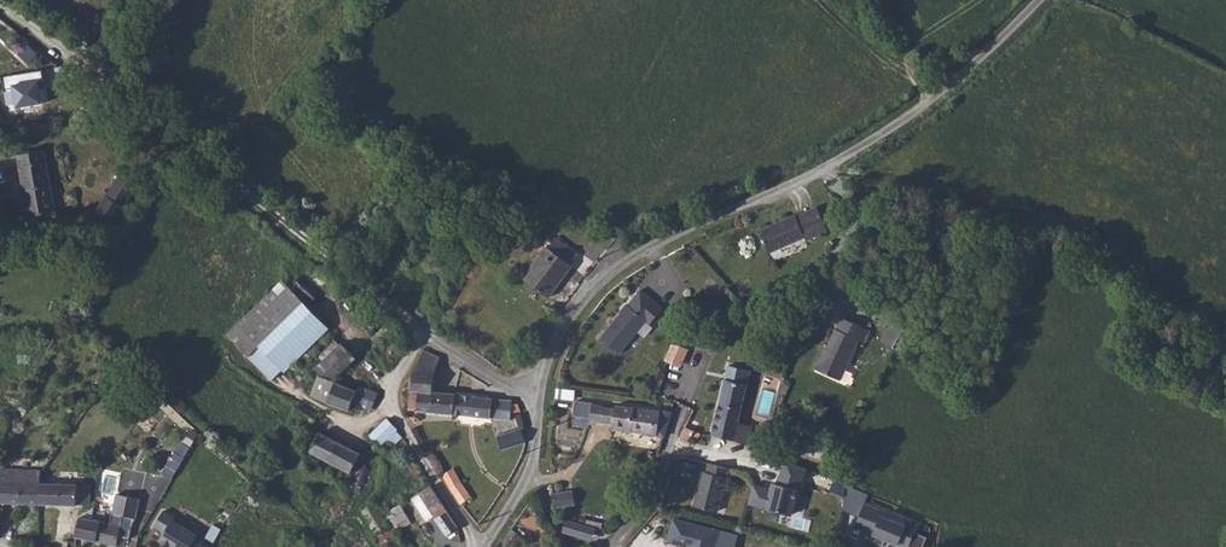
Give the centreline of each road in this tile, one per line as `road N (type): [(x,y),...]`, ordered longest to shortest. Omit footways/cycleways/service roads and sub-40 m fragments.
road 1 (unclassified): [(531,393),(574,310),(637,255),(823,170),(937,102),(1042,0)]
road 2 (track): [(0,4),(424,336)]
road 3 (residential): [(531,393),(424,336),(402,373),(393,408),(412,449),(479,542)]
road 4 (unclassified): [(479,542),(532,479),(538,432),(531,393)]
road 5 (residential): [(612,546),(639,510),(682,412)]

